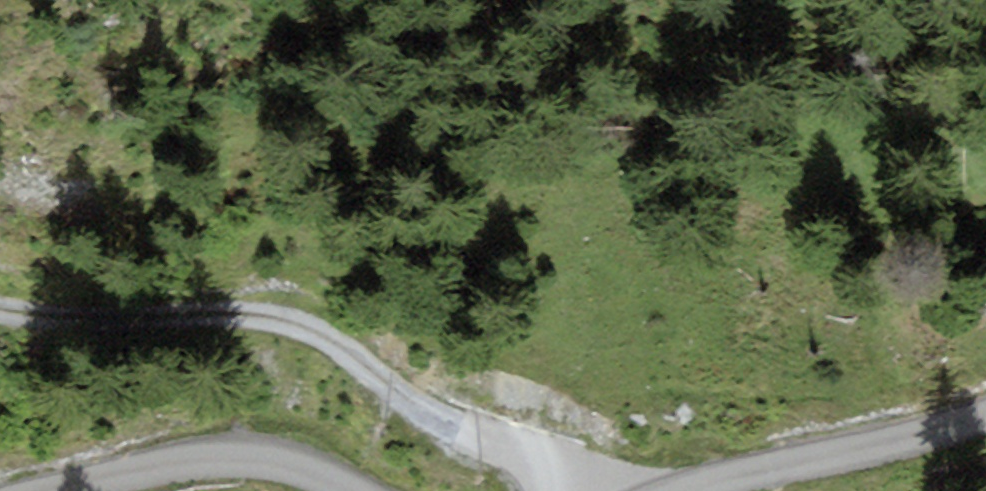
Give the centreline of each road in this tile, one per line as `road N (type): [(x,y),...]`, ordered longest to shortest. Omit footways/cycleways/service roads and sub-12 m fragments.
road 1 (track): [(575,490),(347,347),(270,317),(156,324),(0,307)]
road 2 (track): [(72,490),(115,475),(292,451),(354,490)]
road 3 (track): [(700,490),(985,407)]

